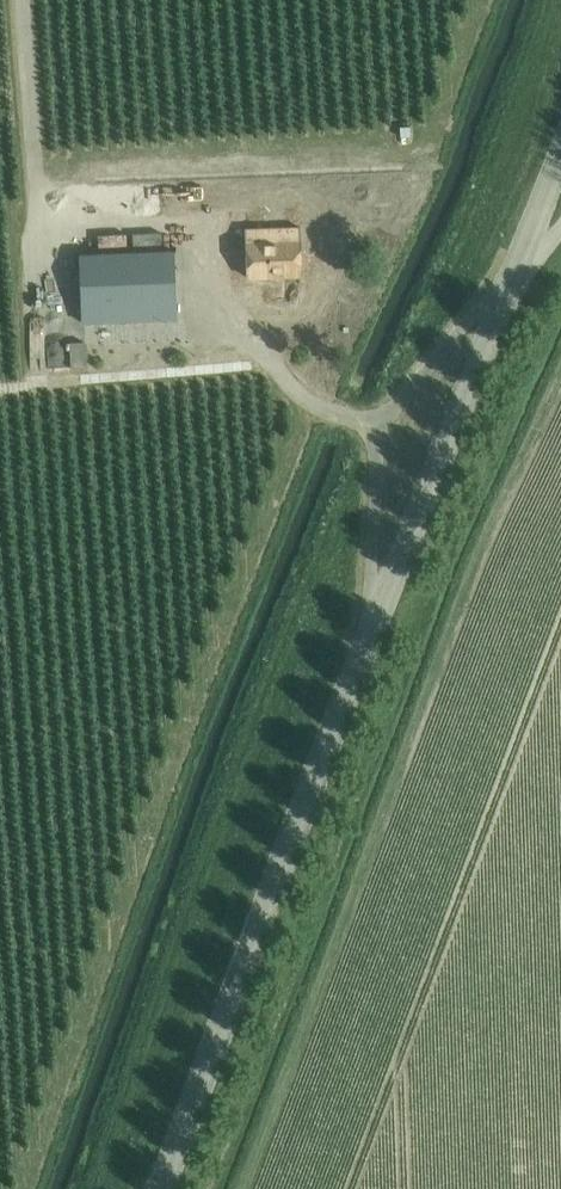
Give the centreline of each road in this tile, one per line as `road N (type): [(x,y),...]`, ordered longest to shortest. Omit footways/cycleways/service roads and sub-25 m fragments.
road 1 (tertiary): [(161,1188),(507,293)]
road 2 (track): [(315,404),(27,1188)]
road 3 (track): [(485,0),(444,126),(32,156)]
road 4 (track): [(39,385),(19,0)]
road 5 (track): [(274,363),(39,385)]
road 6 (tertiary): [(507,293),(560,157)]

